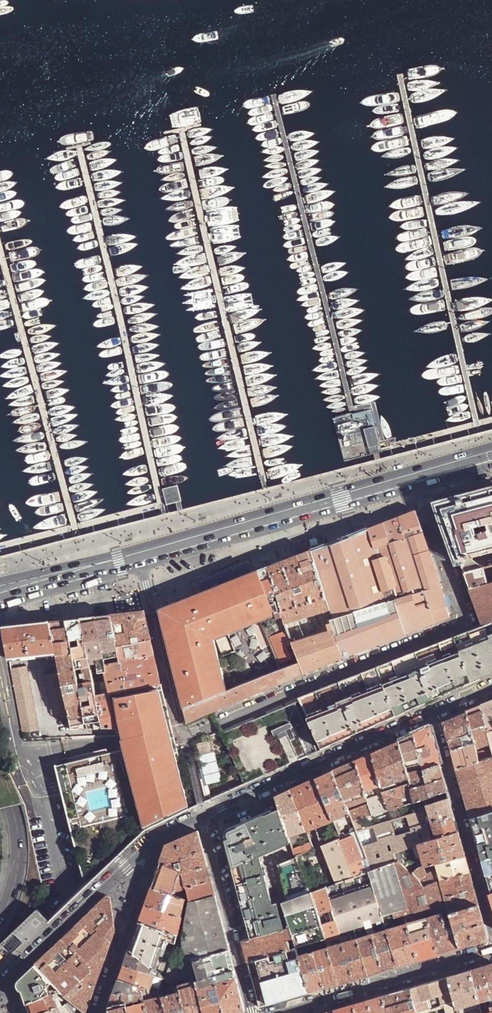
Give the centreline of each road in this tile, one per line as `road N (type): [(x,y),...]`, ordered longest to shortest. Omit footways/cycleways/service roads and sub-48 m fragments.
road 1 (residential): [(141,556),(184,735),(461,624),(416,478)]
road 2 (trunk): [(297,1012),(165,980),(25,926)]
road 3 (secondary): [(141,556),(416,478)]
road 4 (residential): [(431,713),(205,816)]
road 5 (residential): [(491,932),(431,713)]
road 6 (residential): [(491,950),(277,1012)]
road 7 (residential): [(160,837),(0,989)]
road 8 (residential): [(252,1012),(205,816)]
road 9 (residential): [(160,837),(98,1012)]
road 10 (trunk): [(0,926),(165,980)]
road 11 (trunk): [(0,991),(165,980)]
road 12 (secondary): [(0,593),(141,556)]
road 13 (trunk): [(0,920),(20,859),(0,785)]
road 14 (trunk): [(165,980),(297,1012)]

